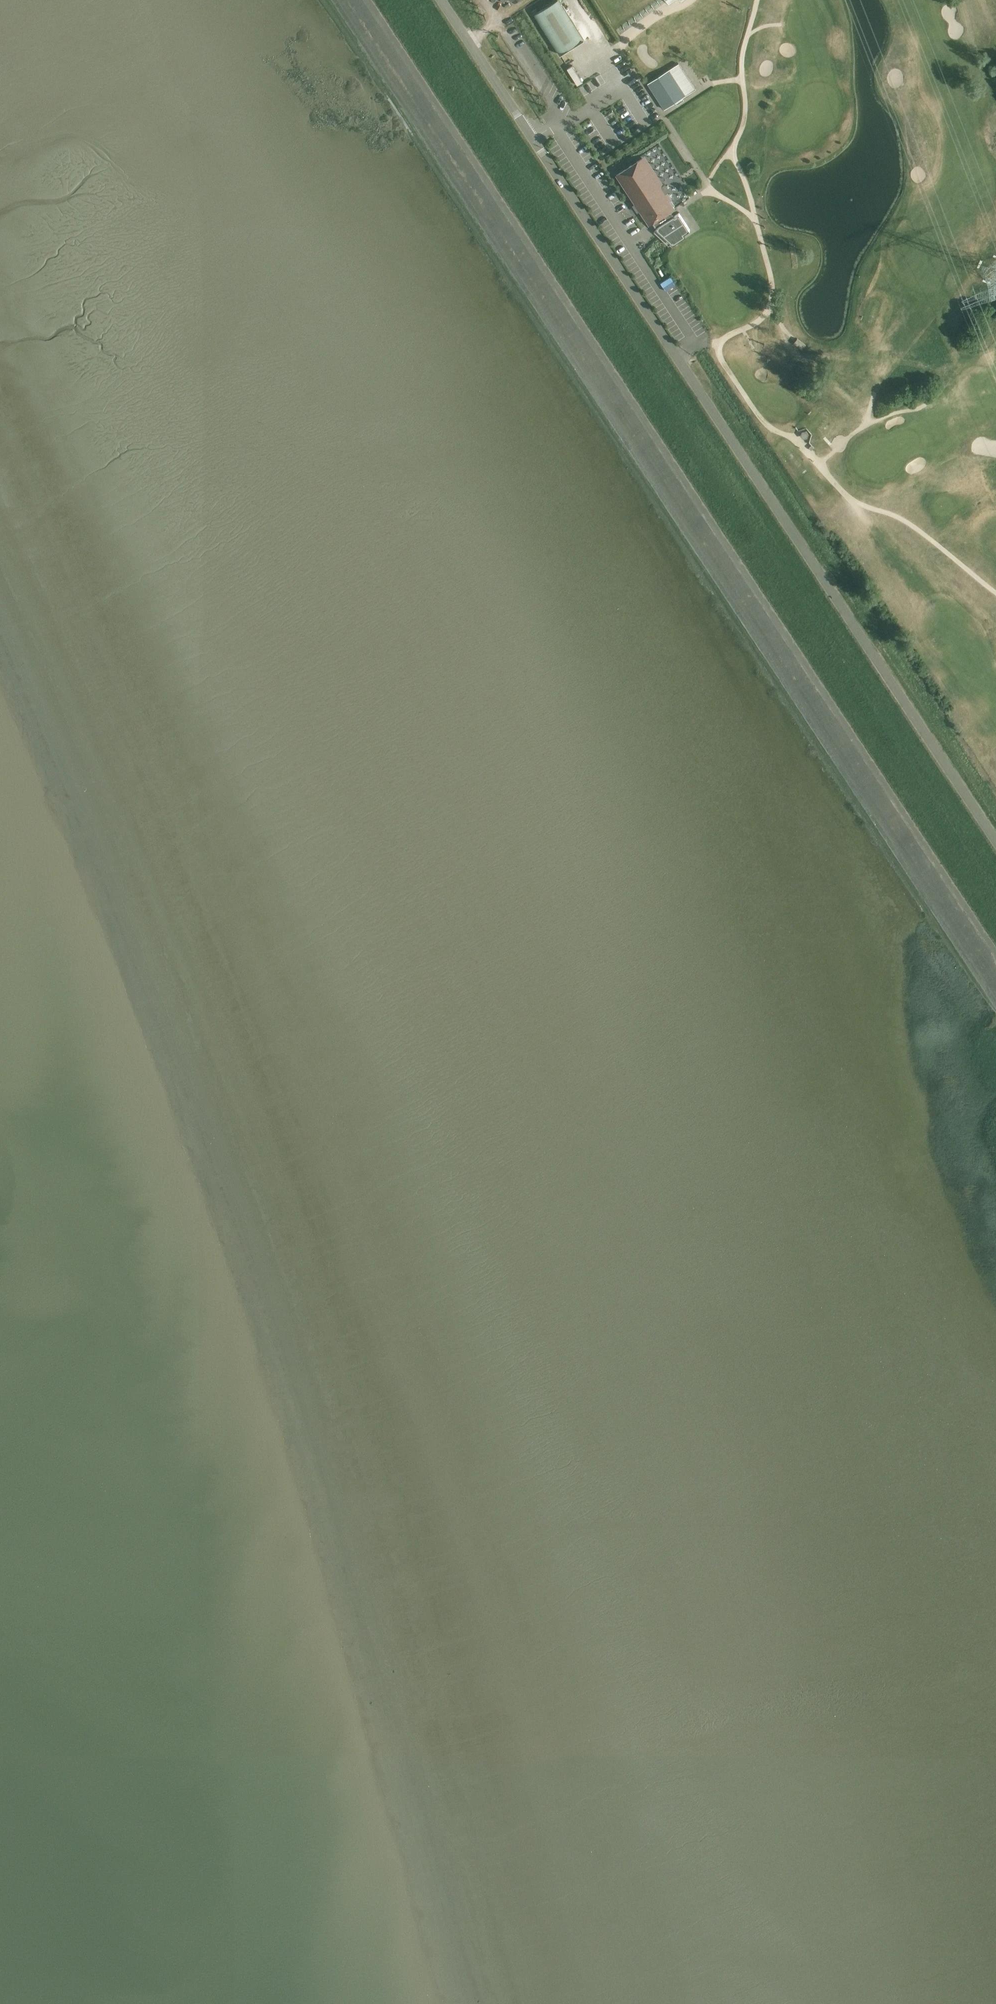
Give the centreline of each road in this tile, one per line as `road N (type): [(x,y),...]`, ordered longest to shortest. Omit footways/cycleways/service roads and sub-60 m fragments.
road 1 (unclassified): [(995,846),(441,0)]

